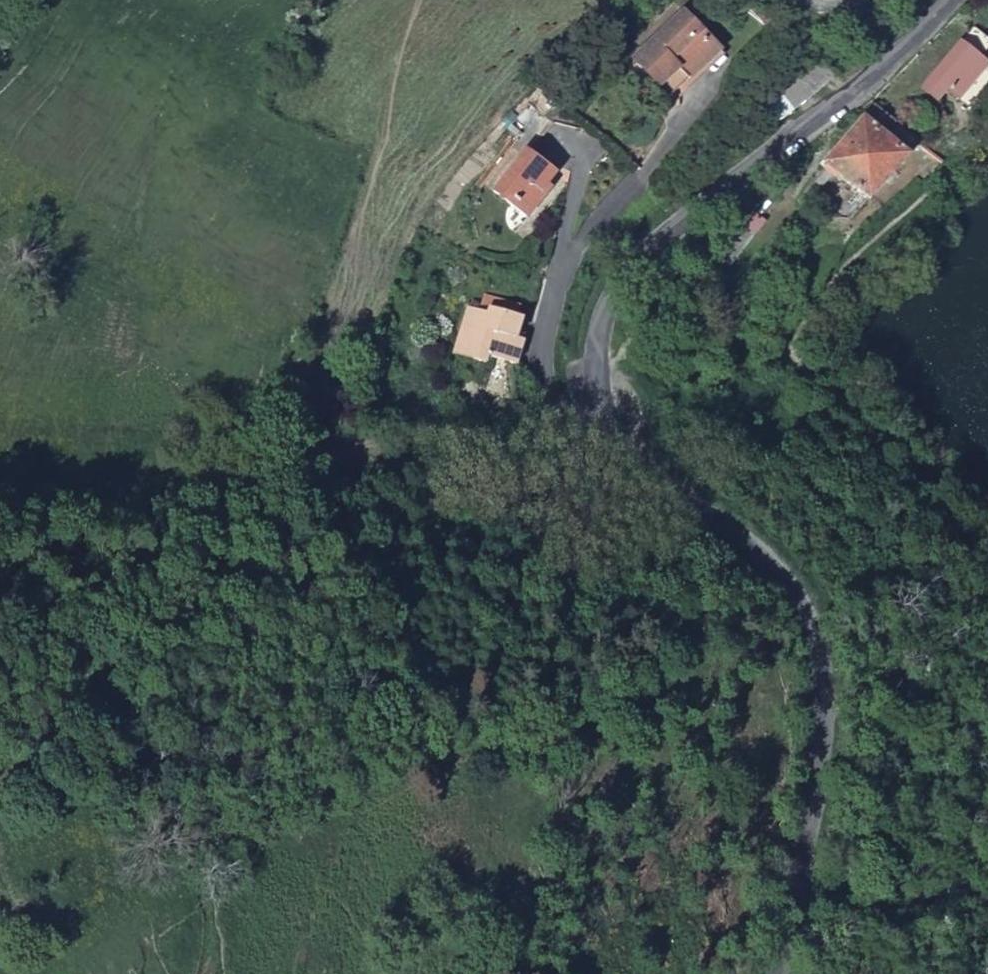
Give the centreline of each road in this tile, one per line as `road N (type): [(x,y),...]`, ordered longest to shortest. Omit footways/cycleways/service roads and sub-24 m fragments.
road 1 (secondary): [(949,0),(861,85),(647,251),(604,316),(598,350),(603,415),(623,448),(773,571),(799,605),(813,645),(820,744),(783,973)]

